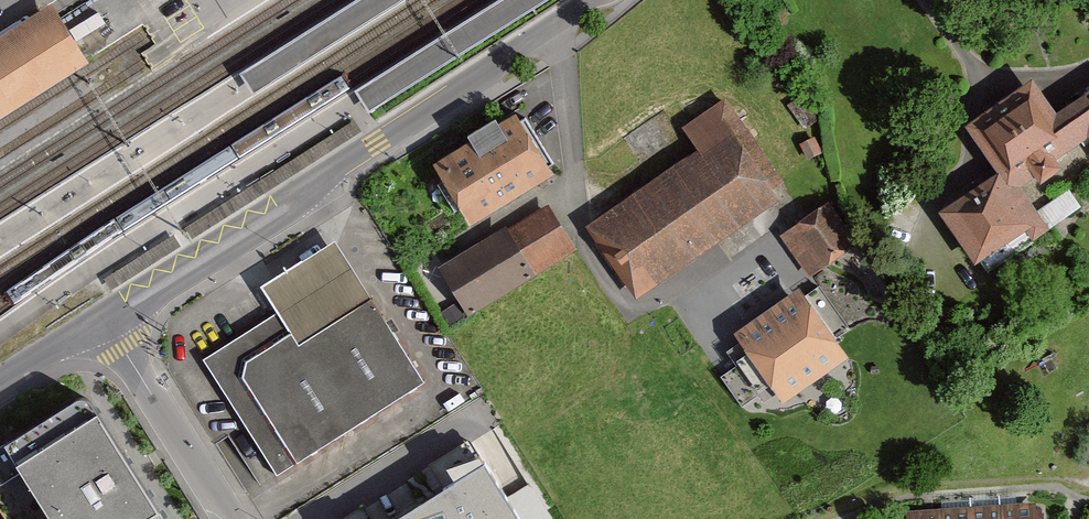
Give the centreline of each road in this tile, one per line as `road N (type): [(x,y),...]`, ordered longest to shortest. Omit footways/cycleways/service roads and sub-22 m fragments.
road 1 (residential): [(104,325),(599,0)]
road 2 (residential): [(104,325),(233,518)]
road 3 (residential): [(0,386),(104,325)]

